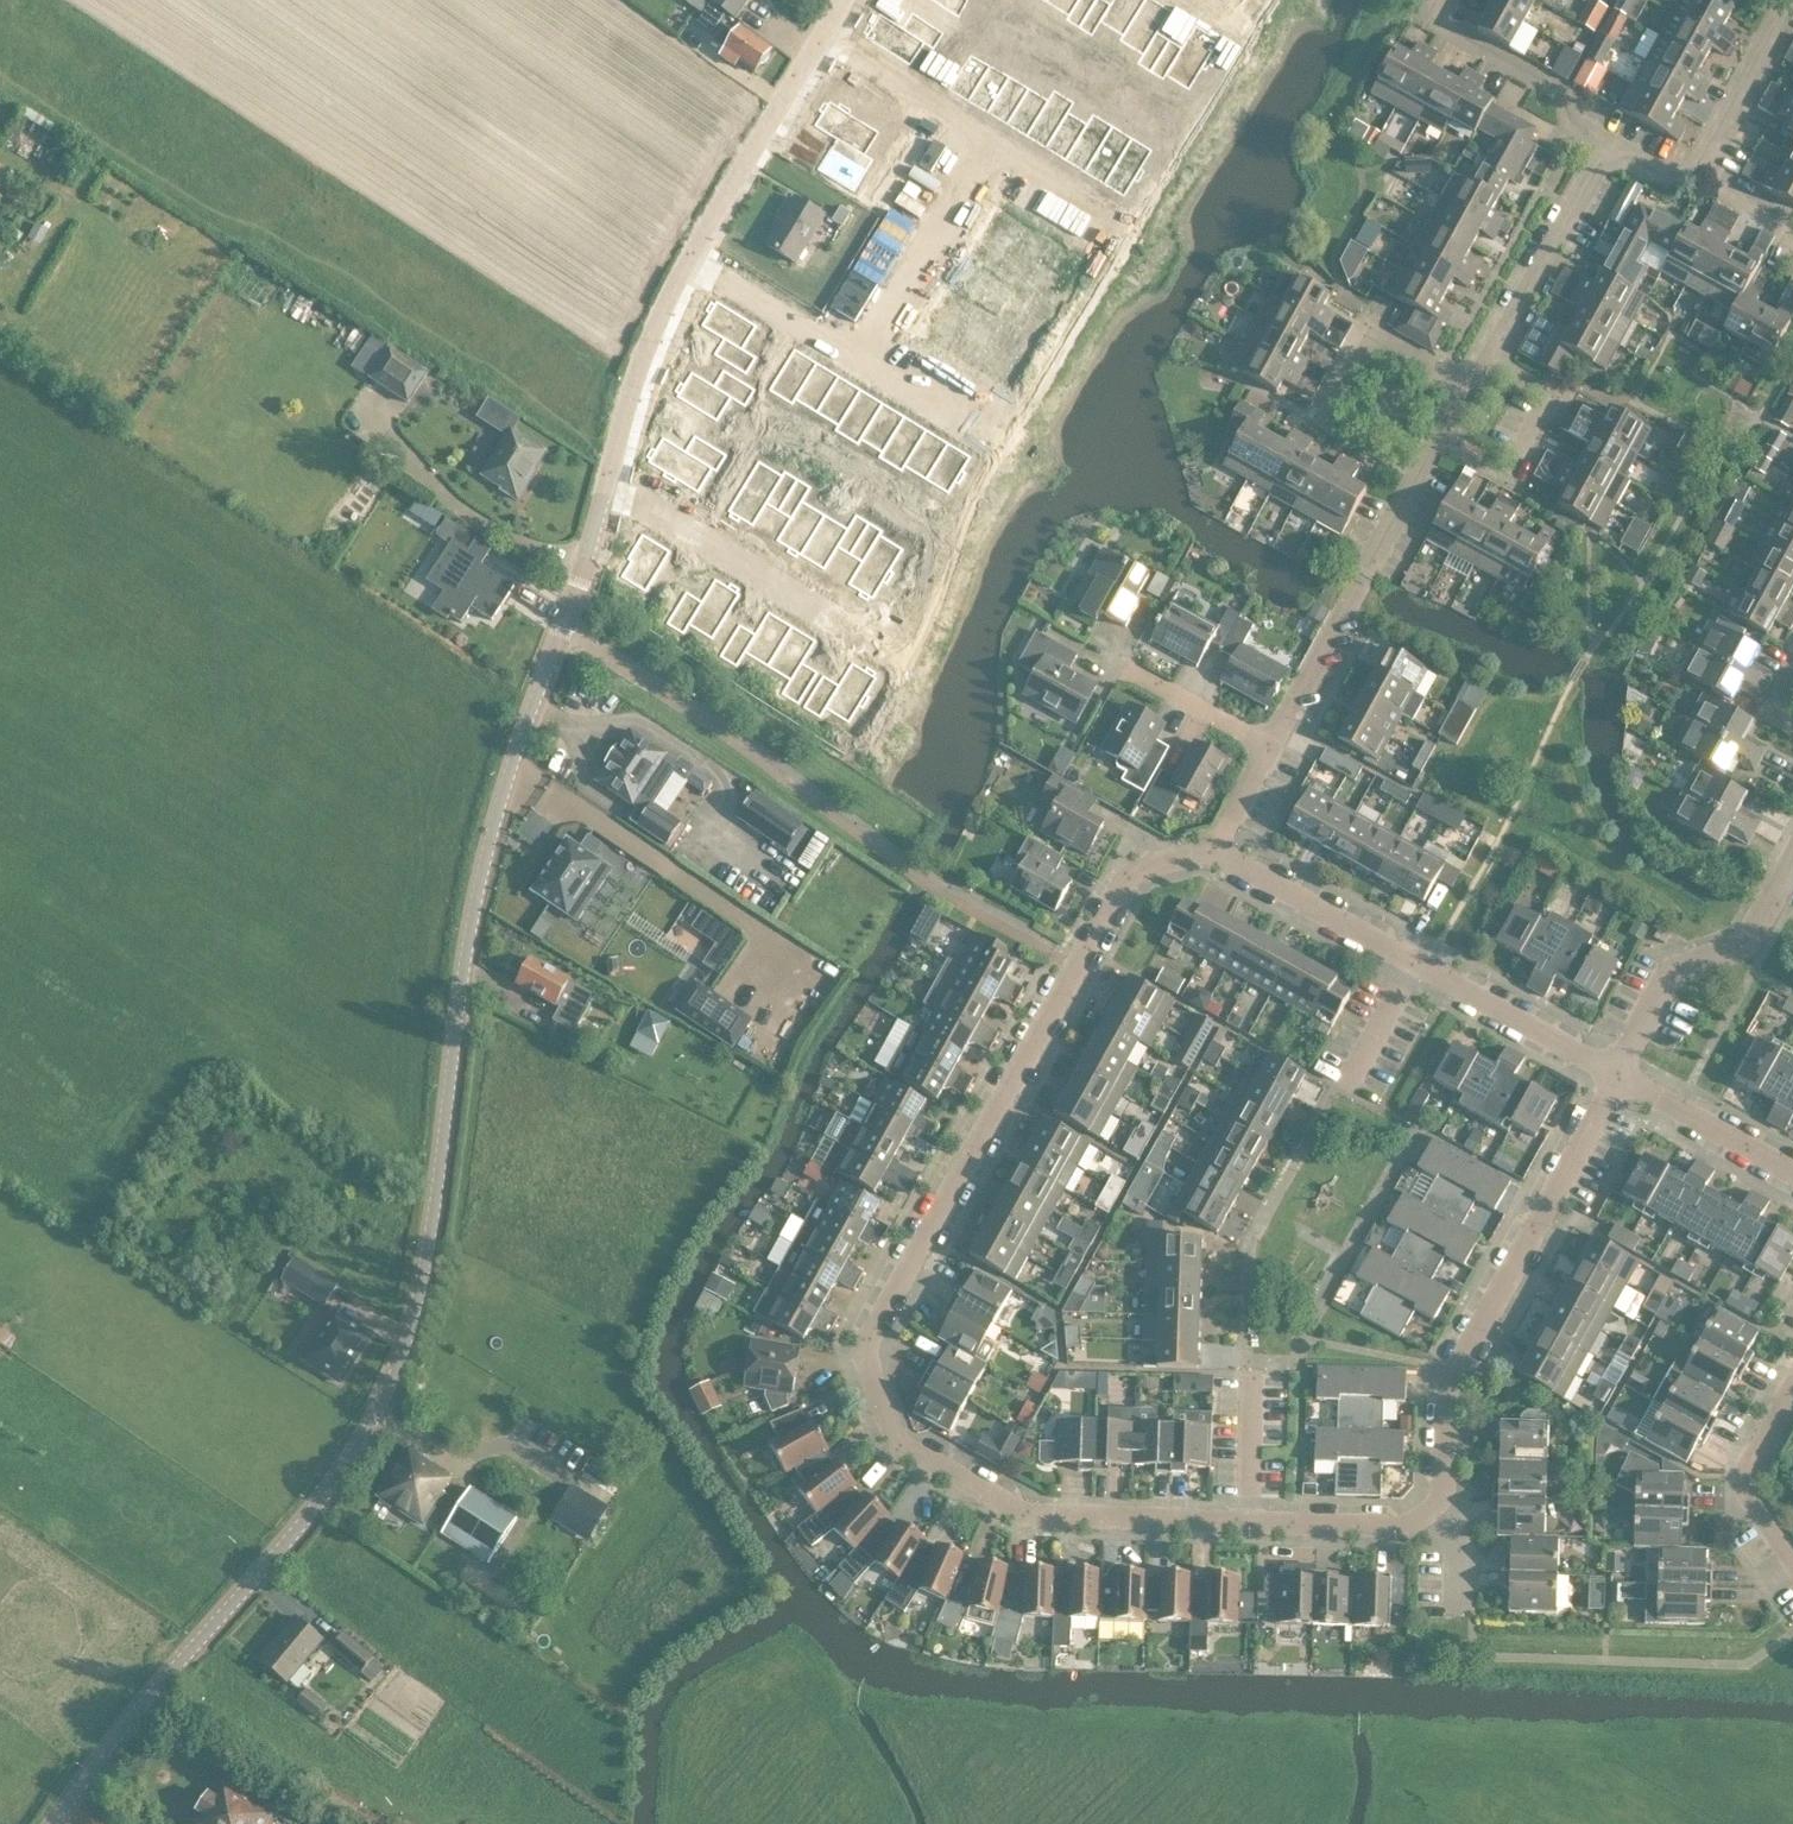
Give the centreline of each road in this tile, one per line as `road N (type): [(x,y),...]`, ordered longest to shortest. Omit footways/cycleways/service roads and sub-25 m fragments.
road 1 (unclassified): [(53,1823),(380,1409),(411,1319),(486,854),(564,623)]
road 2 (residential): [(1247,1523),(1035,1515),(899,1439),(866,1350),(1135,876),(1213,857)]
road 3 (residential): [(1459,1527),(1453,1374),(1618,1071)]
road 4 (residential): [(605,487),(641,499),(881,652)]
road 5 (residential): [(1618,1071),(1676,964),(1740,940),(1792,855)]
road 6 (residential): [(693,259),(821,36)]
road 7 (residential): [(990,138),(857,358)]
road 8 (residential): [(1447,0),(1432,24),(1554,89),(1571,126),(1611,147)]
road 9 (residential): [(1491,365),(1611,147)]
road 10 (residential): [(605,487),(658,330),(693,259)]
road 11 (residential): [(1618,1071),(1410,966)]
road 12 (residential): [(1410,966),(1213,857)]
road 13 (residential): [(1366,571),(1469,383)]
road 14 (residential): [(1459,1527),(1247,1523)]
road 15 (residential): [(1325,411),(1367,330),(1469,383)]
road 16 (residential): [(1273,751),(1366,571)]
road 17 (residential): [(1792,1168),(1618,1071)]
road 18 (residential): [(821,36),(990,138)]
road 19 (residential): [(1792,1565),(1746,1494),(1749,1473),(1792,1398)]
road 20 (residential): [(1700,171),(1787,0)]
road 21 (residential): [(693,259),(857,358)]
road 22 (residential): [(1516,473),(1557,401),(1491,365)]
road 23 (residential): [(1273,751),(1135,675)]
road 24 (residential): [(857,358),(991,439)]
road 25 (residential): [(990,138),(1120,217)]
road 26 (residential): [(1333,1093),(1410,966)]
road 27 (residential): [(564,623),(605,487)]
road 28 (residential): [(1247,1523),(1248,1381)]
road 29 (residential): [(1213,857),(1273,751)]

